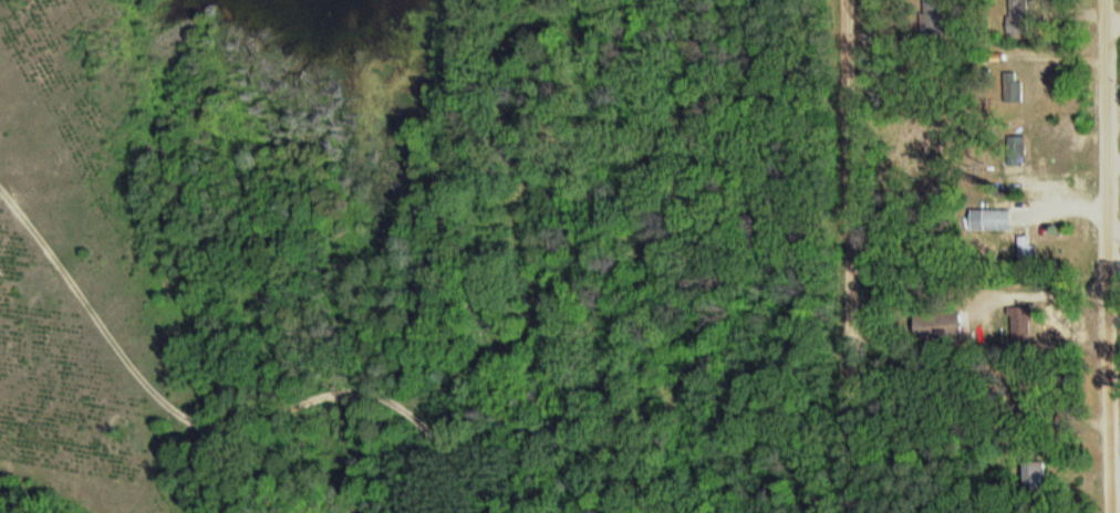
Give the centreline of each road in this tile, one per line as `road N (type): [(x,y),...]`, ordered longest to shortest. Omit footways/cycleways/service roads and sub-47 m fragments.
road 1 (residential): [(850,0),(859,512)]
road 2 (residential): [(1119,437),(1114,0)]

